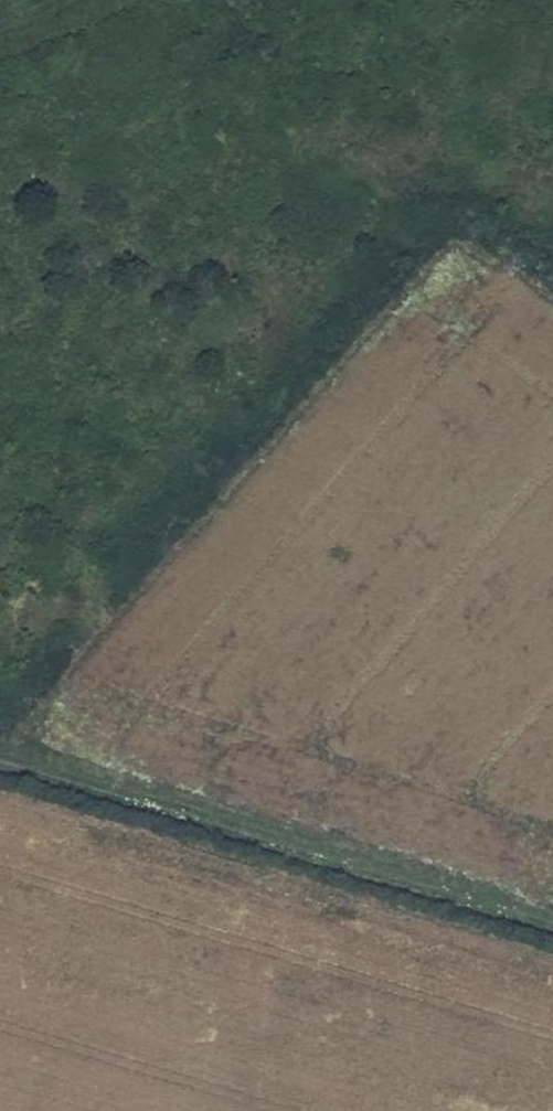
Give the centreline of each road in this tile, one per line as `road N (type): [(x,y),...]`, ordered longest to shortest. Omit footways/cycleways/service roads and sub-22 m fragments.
road 1 (track): [(552,925),(0,764)]

